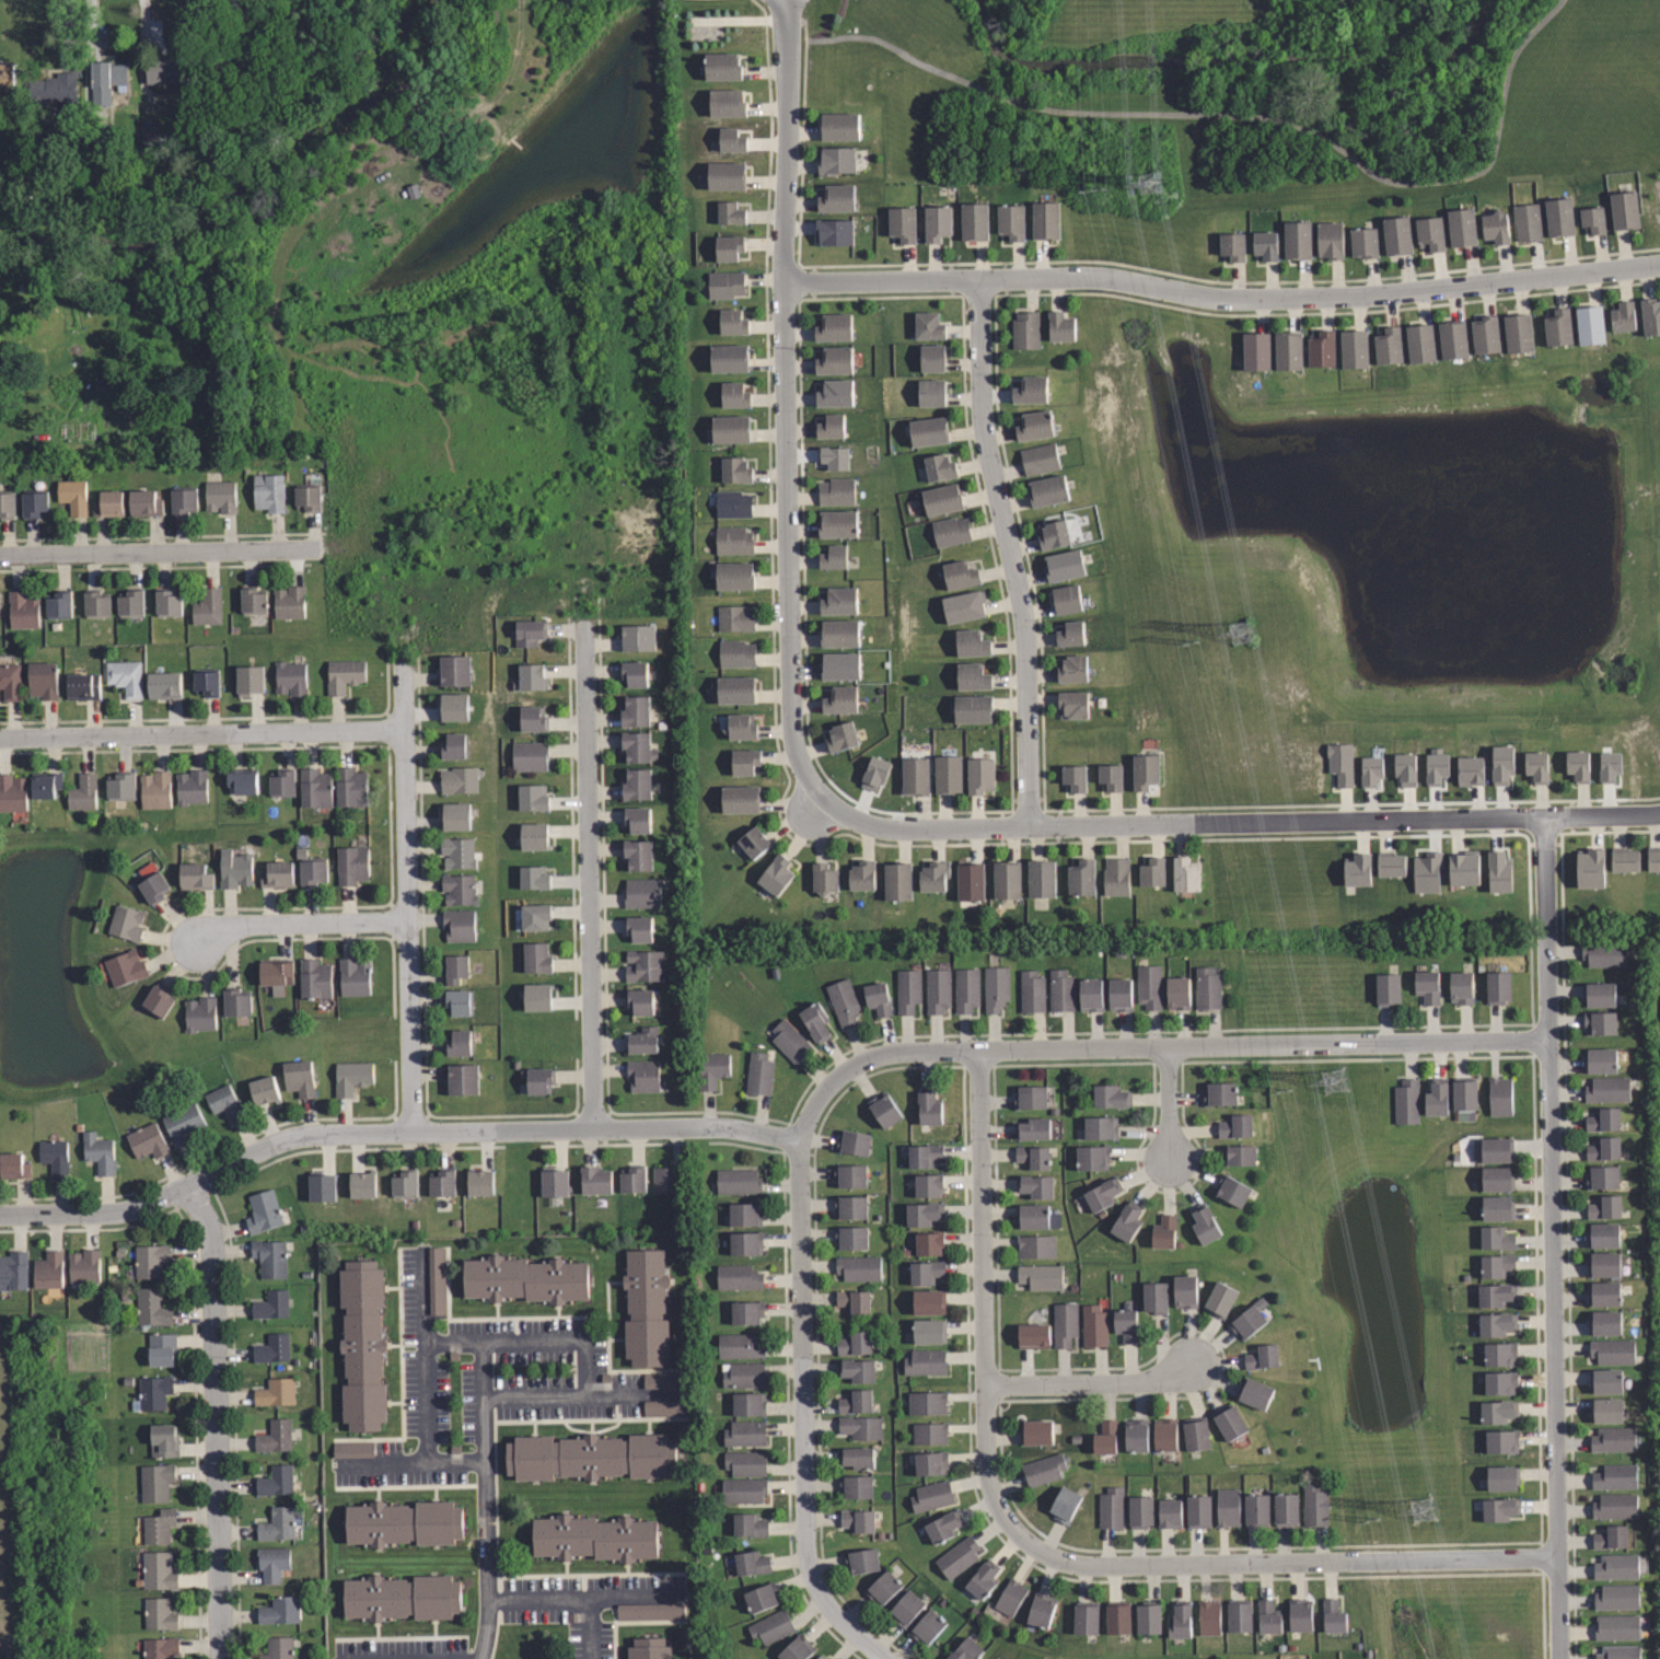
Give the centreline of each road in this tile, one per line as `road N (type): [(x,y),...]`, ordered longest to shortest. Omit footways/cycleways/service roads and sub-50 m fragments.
road 1 (residential): [(1659,267),(1357,297),(1228,300),(1087,277),(785,286)]
road 2 (residential): [(824,798),(852,820),(884,829),(1659,814)]
road 3 (residential): [(1544,819),(1560,1658)]
road 4 (residential): [(785,0),(791,728),(803,769),(824,798)]
road 5 (residential): [(800,1140),(833,1080),(886,1053),(1552,1042)]
road 6 (residential): [(0,1213),(139,1207),(303,1135),(692,1127)]
road 7 (residential): [(1075,1564),(1020,1536),(988,1482),(978,1049)]
road 8 (residential): [(1030,826),(1026,629),(983,415),(979,279)]
road 9 (residential): [(884,1658),(827,1605),(806,1554),(800,1140)]
road 10 (residential): [(583,624),(593,1128)]
road 11 (residential): [(1075,1564),(1558,1558)]
road 12 (residential): [(220,1658),(211,1253),(187,1183)]
road 13 (residential): [(411,1132),(403,661)]
road 14 (residential): [(0,737),(404,729)]
road 15 (residential): [(0,554),(320,548)]
road 16 (residential): [(484,1344),(488,1609),(480,1658)]
road 17 (residential): [(426,1344),(584,1341),(591,1395)]
road 18 (residential): [(423,1253),(429,1463)]
road 19 (residential): [(985,1385),(1137,1382),(1191,1362)]
road 20 (residential): [(201,935),(236,924),(407,920)]
road 21 (residential): [(487,1601),(688,1597)]
road 22 (residential): [(485,1397),(645,1394)]
road 23 (residential): [(337,1467),(486,1461)]

